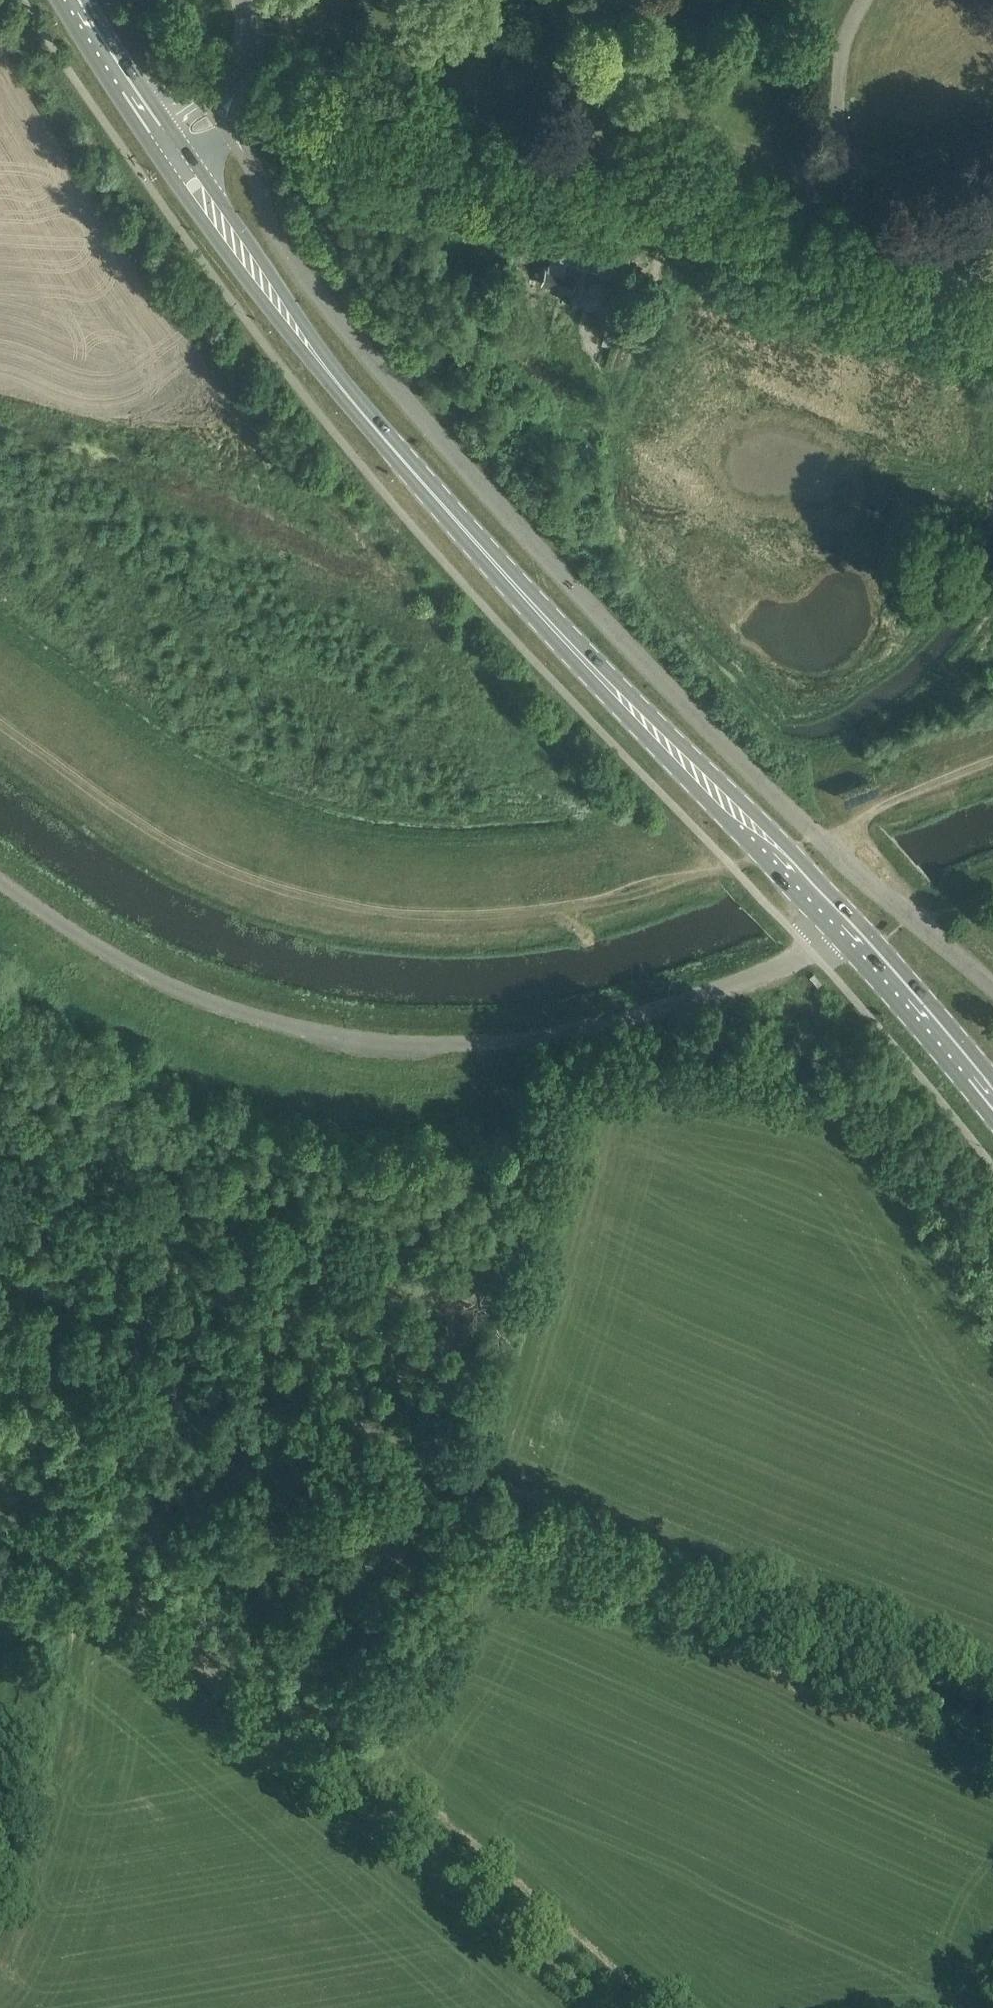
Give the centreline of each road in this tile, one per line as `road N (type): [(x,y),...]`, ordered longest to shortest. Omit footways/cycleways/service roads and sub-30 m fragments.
road 1 (secondary): [(992,1108),(777,849),(613,690),(380,428),(168,147)]
road 2 (residential): [(992,303),(459,148),(233,92)]
road 3 (track): [(609,2007),(101,1573),(0,1513)]
road 4 (track): [(992,1745),(470,1534)]
road 5 (secondary): [(168,147),(76,0)]
road 6 (unclassified): [(992,993),(894,903)]

